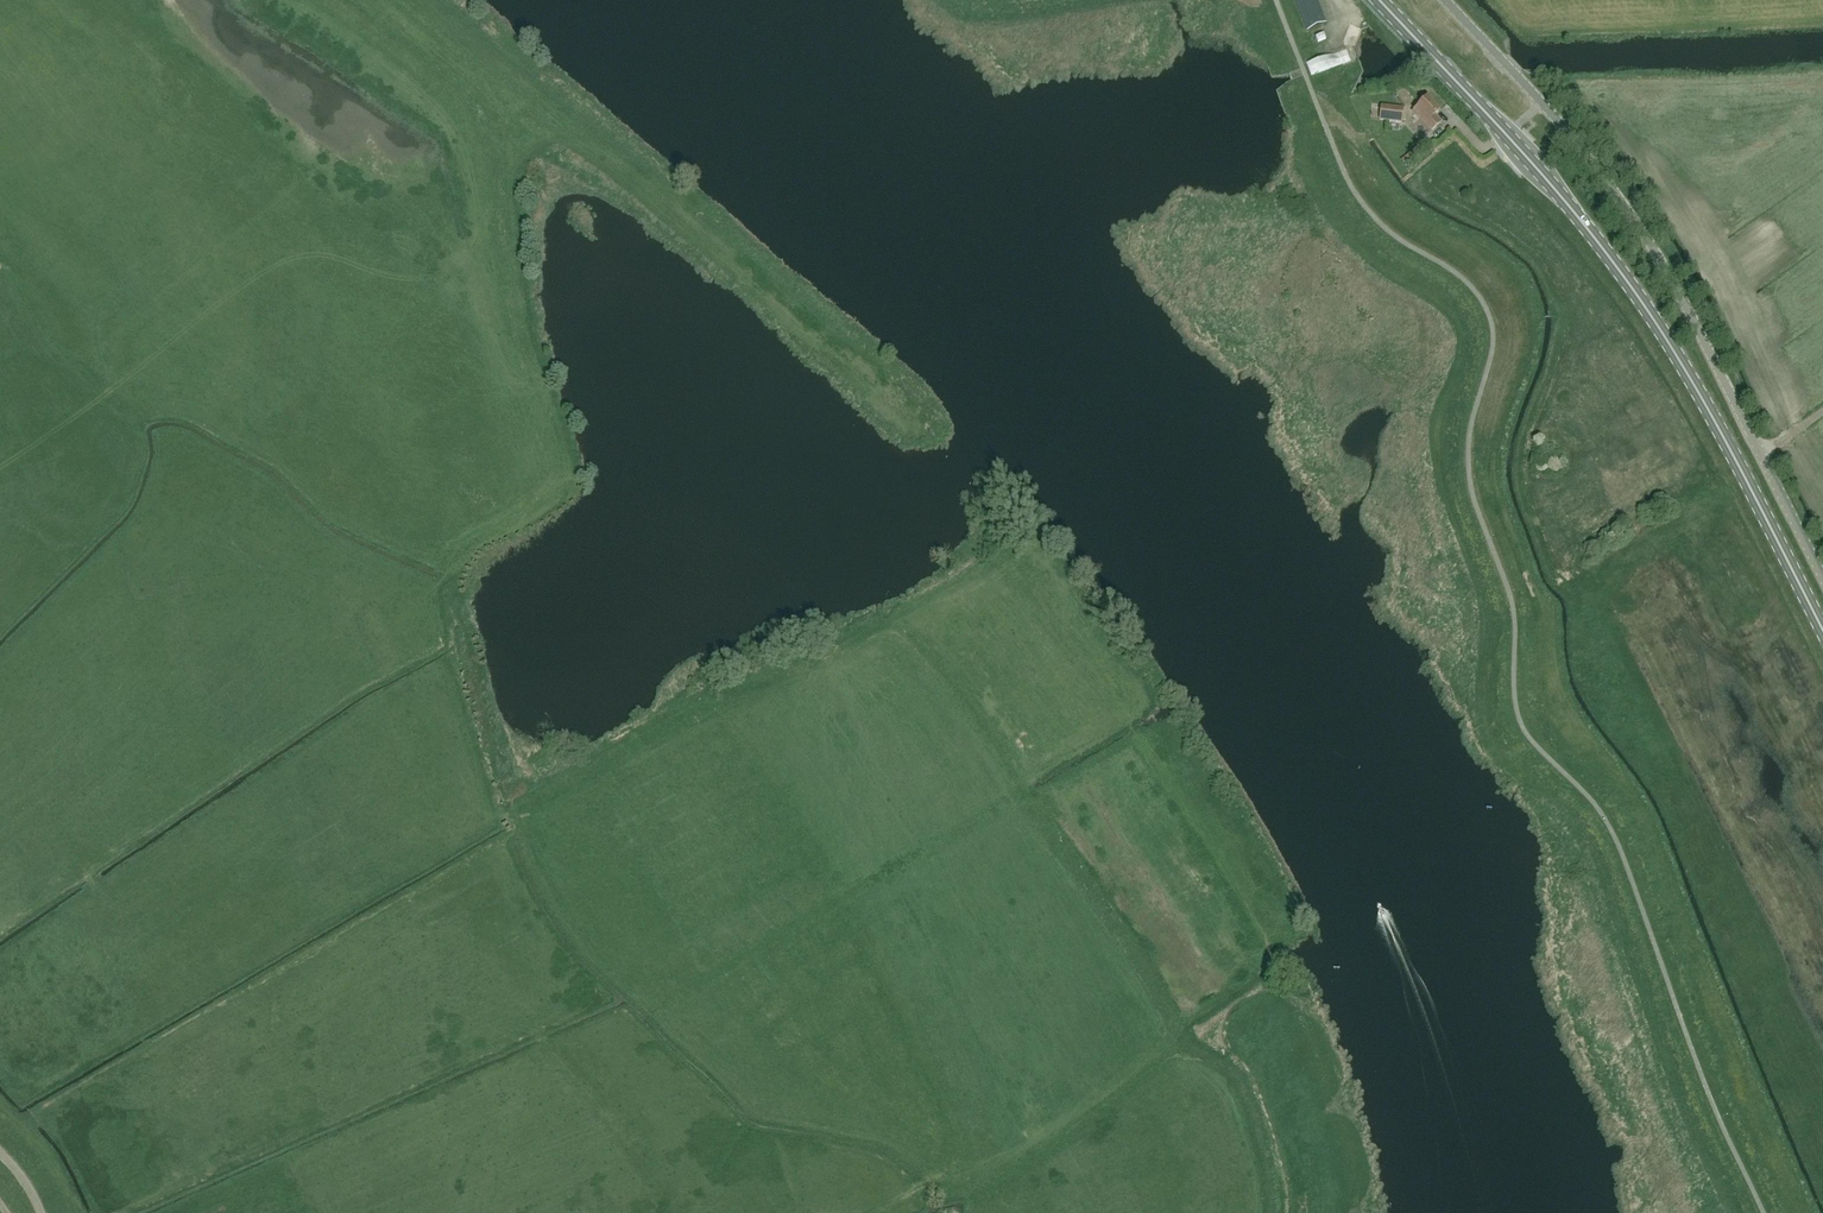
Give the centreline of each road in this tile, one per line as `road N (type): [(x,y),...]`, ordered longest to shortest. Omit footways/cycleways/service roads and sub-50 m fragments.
road 1 (primary): [(1822,630),(1719,425),(1640,298),(1507,135),(1379,0)]
road 2 (unclassified): [(1822,575),(1646,238),(1568,132),(1446,0)]

